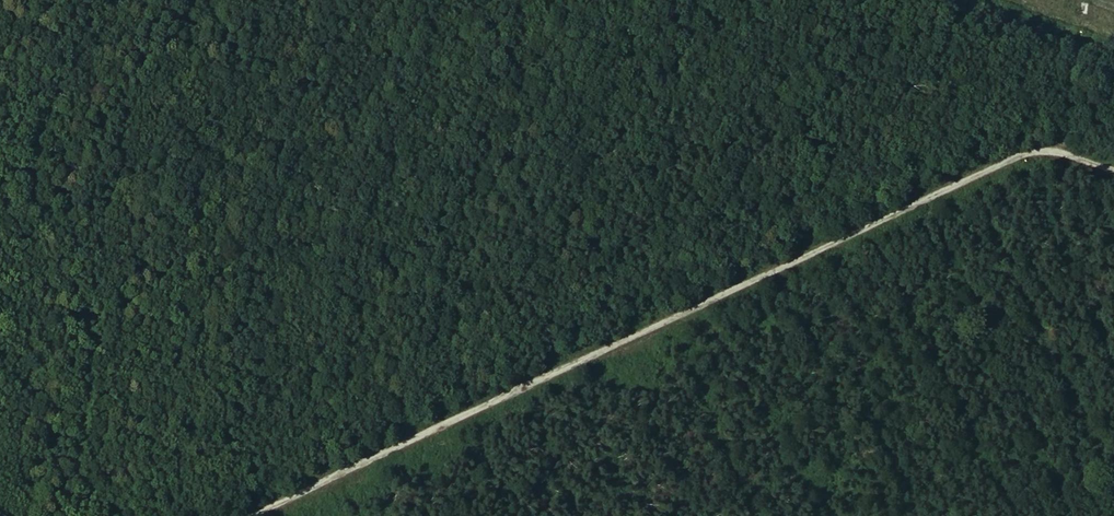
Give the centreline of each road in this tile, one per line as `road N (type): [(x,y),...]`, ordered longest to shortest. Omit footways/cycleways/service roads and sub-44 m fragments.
road 1 (track): [(253,515),(1027,152),(1050,150),(1113,170)]

